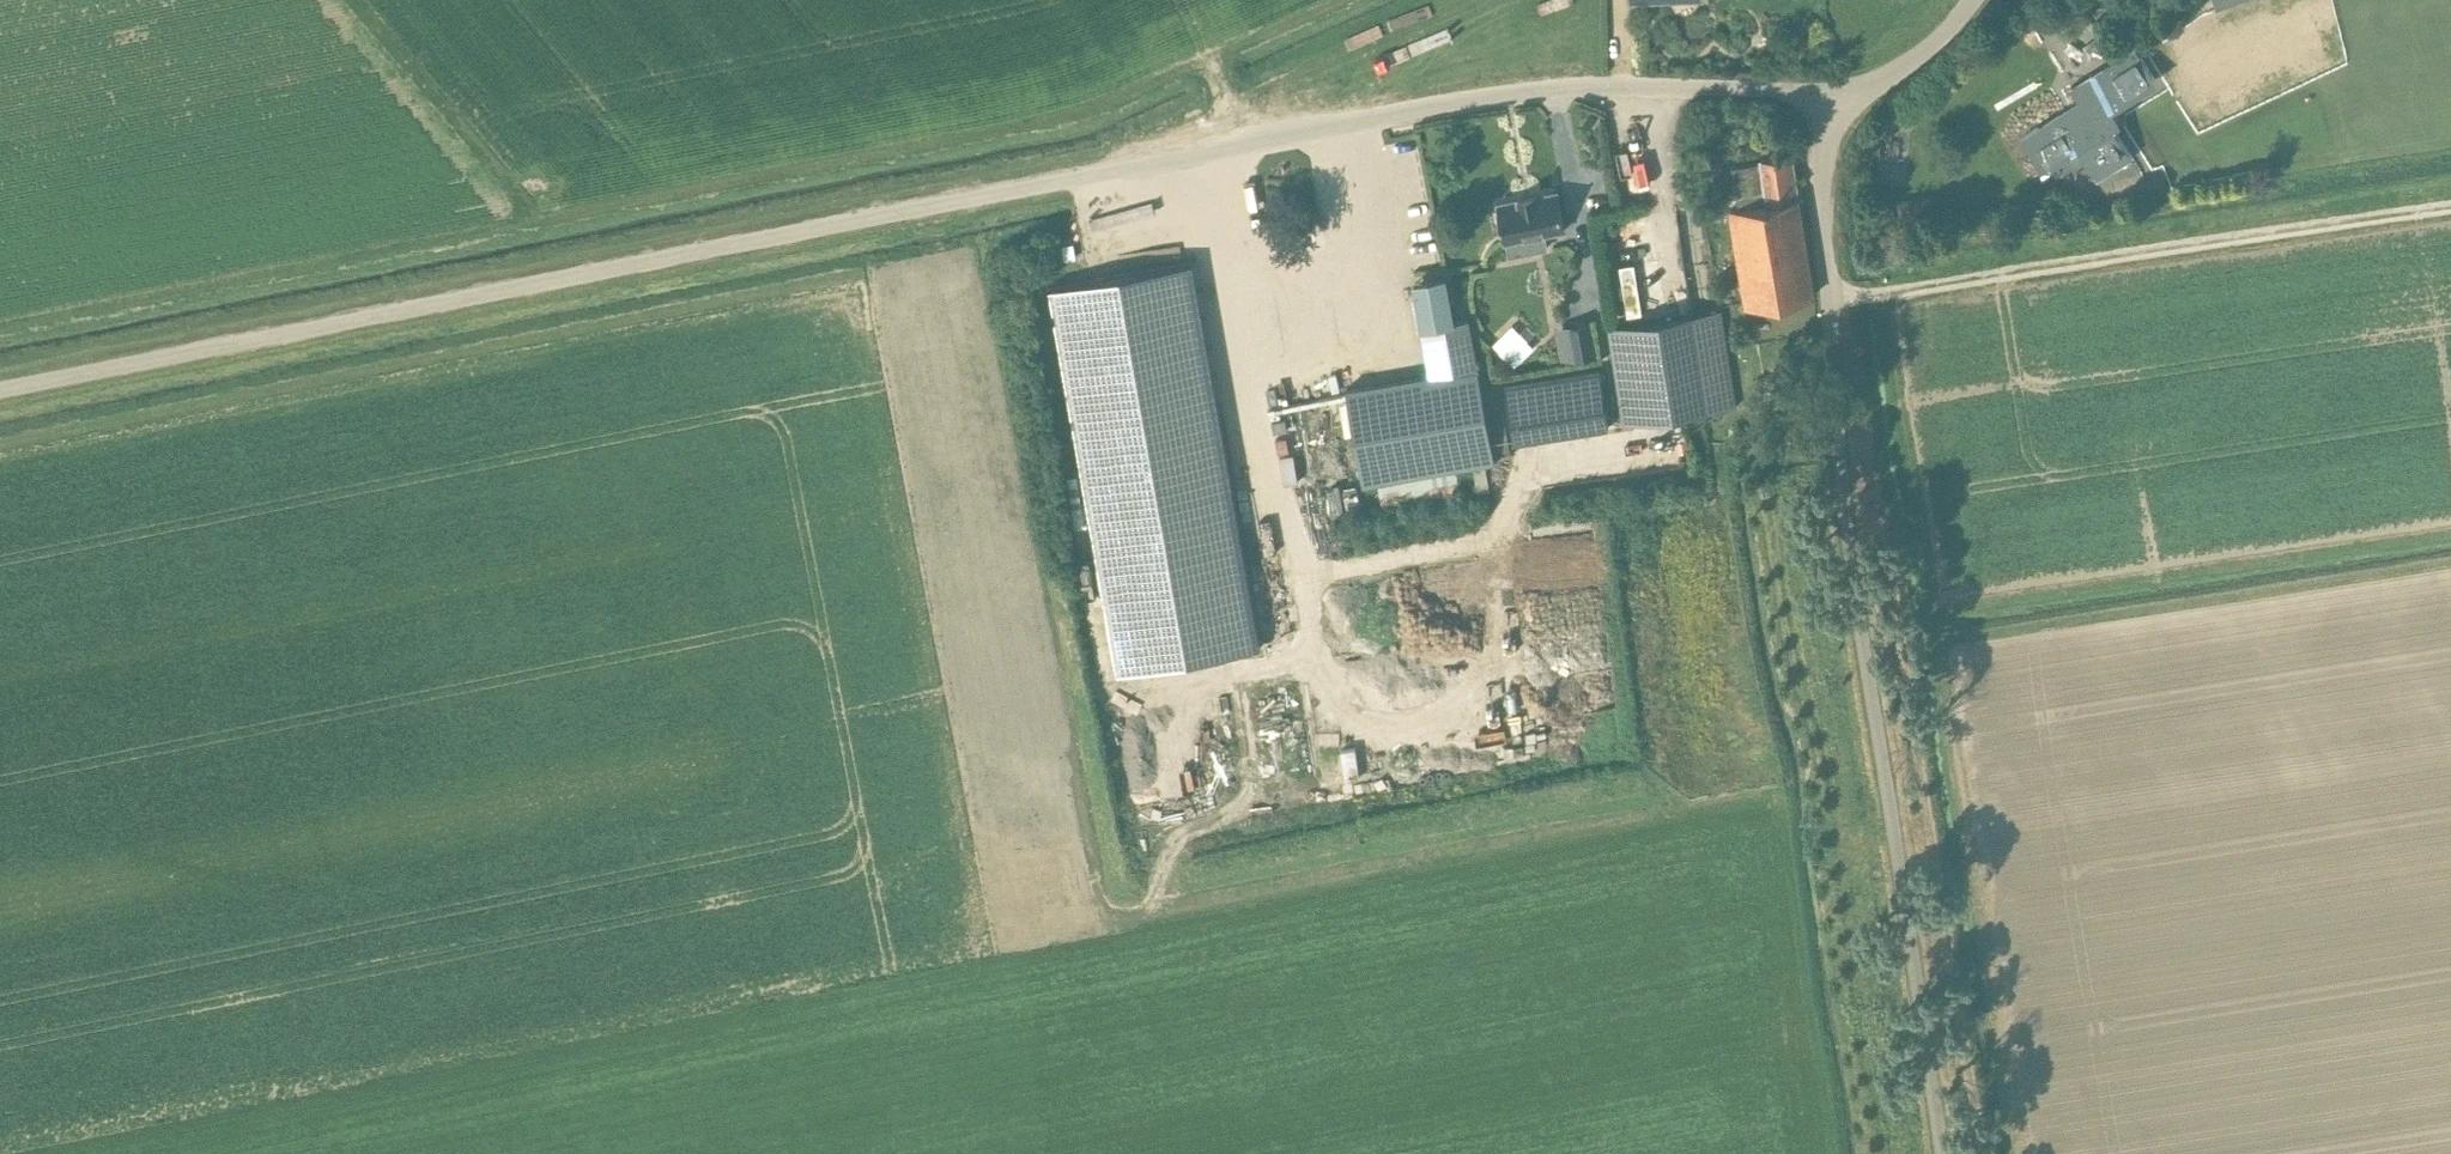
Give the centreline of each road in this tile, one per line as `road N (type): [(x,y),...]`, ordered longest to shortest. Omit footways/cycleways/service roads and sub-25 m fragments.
road 1 (unclassified): [(1831,89),(1537,90),(1376,114),(0,393)]
road 2 (unclassified): [(1939,1153),(1846,481),(1841,297),(1823,170),(1831,89)]
road 3 (unclassified): [(1831,89),(1879,82),(1932,43),(1971,0)]

